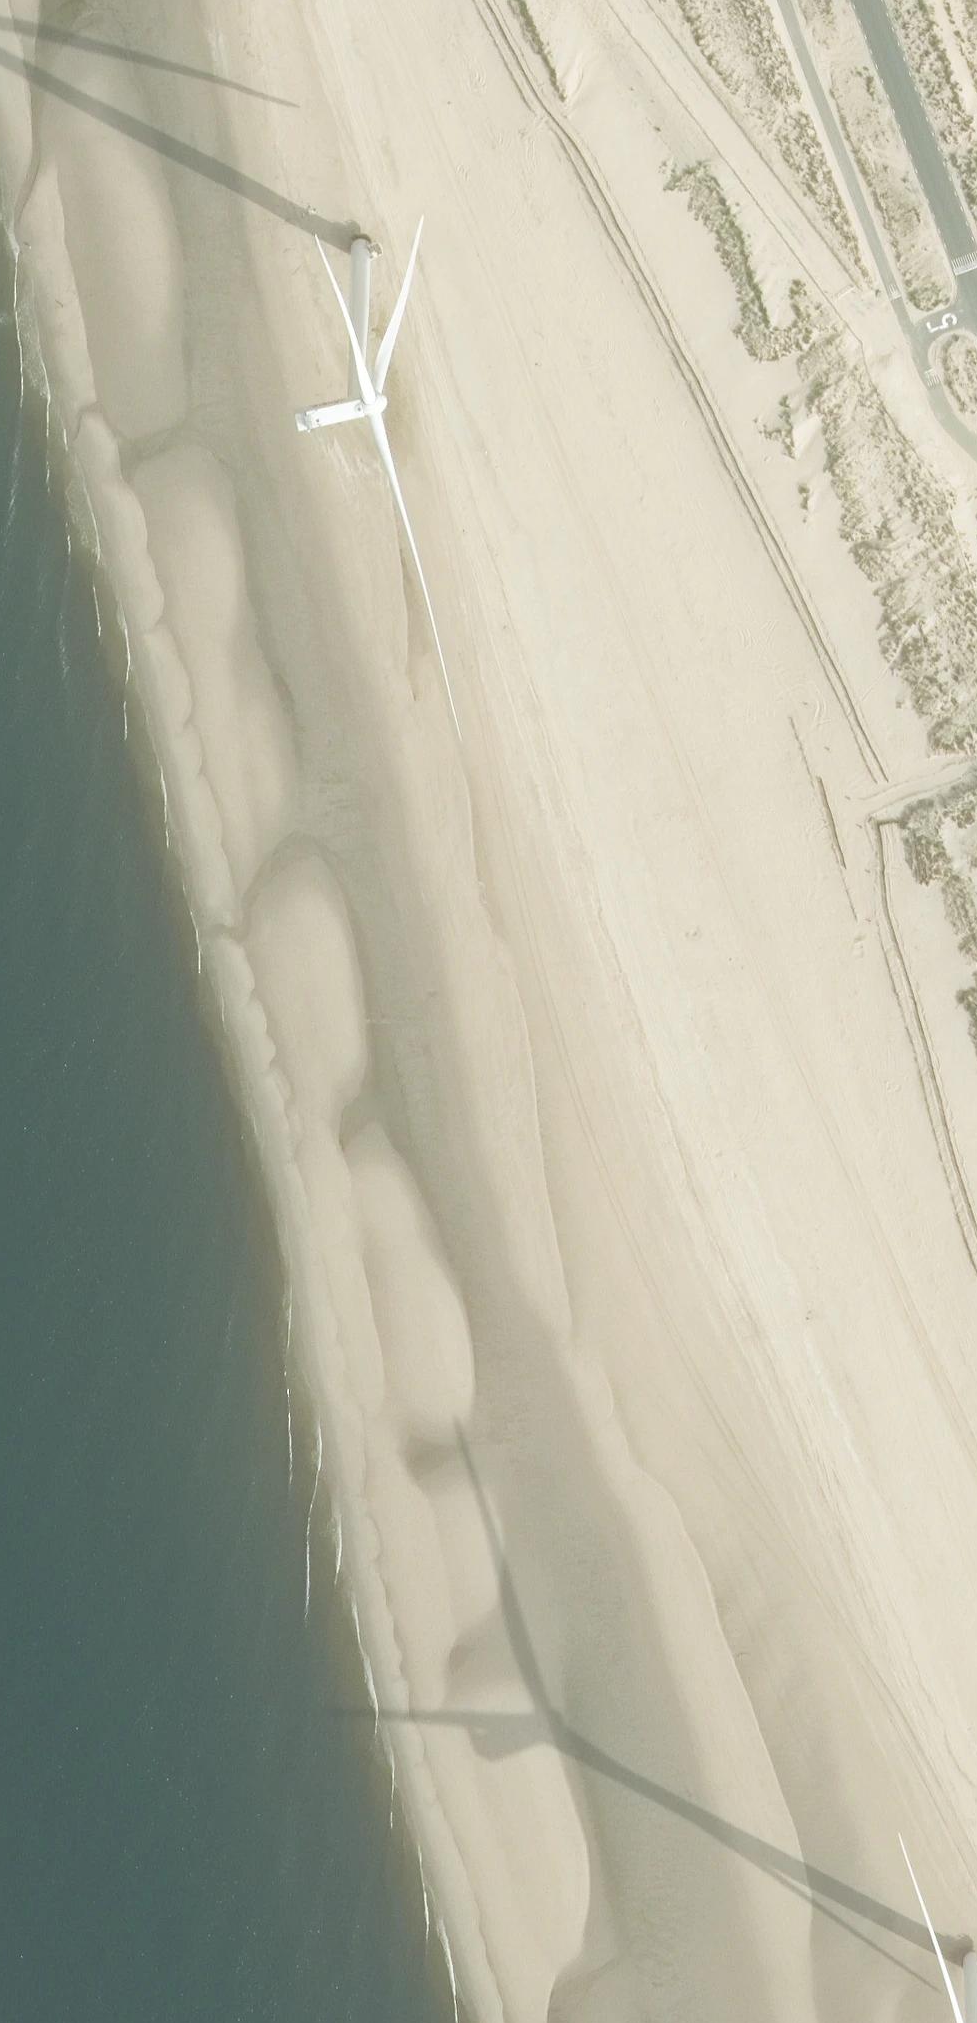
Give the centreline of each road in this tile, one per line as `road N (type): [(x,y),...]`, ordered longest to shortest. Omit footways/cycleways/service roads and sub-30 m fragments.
road 1 (track): [(419,0),(523,236),(636,531),(842,1124),(832,1130),(976,1488)]
road 2 (unclassified): [(822,0),(891,189),(910,335)]
road 3 (unclassified): [(856,0),(966,314)]

